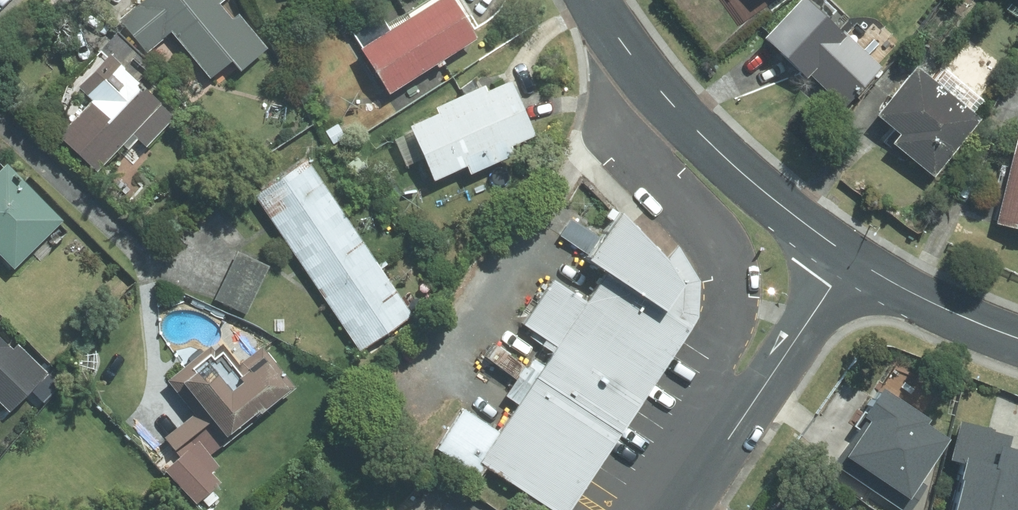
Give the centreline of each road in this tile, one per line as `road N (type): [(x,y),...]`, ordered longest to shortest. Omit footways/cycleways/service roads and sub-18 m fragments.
road 1 (tertiary): [(851,259),(669,105),(591,0)]
road 2 (residential): [(682,509),(851,259)]
road 3 (tertiary): [(1017,338),(962,319),(851,259)]

